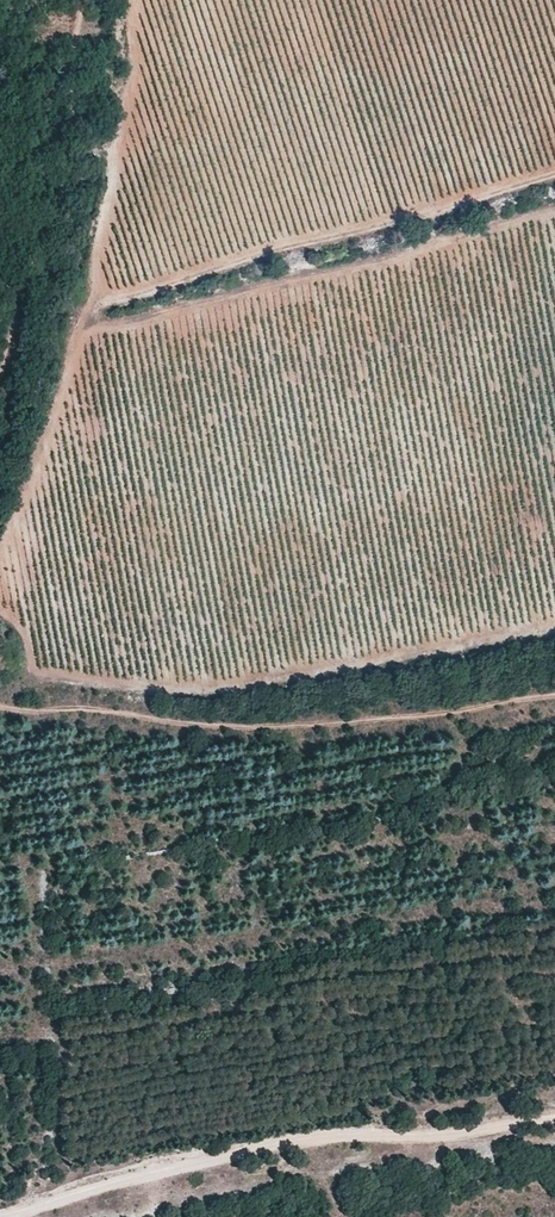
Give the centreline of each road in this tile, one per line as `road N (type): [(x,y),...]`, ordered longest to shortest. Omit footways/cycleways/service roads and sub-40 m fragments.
road 1 (track): [(6,1216),(177,1166),(329,1135),(464,1133),(554,1120)]
road 2 (track): [(0,705),(286,724),(432,717),(554,697)]

